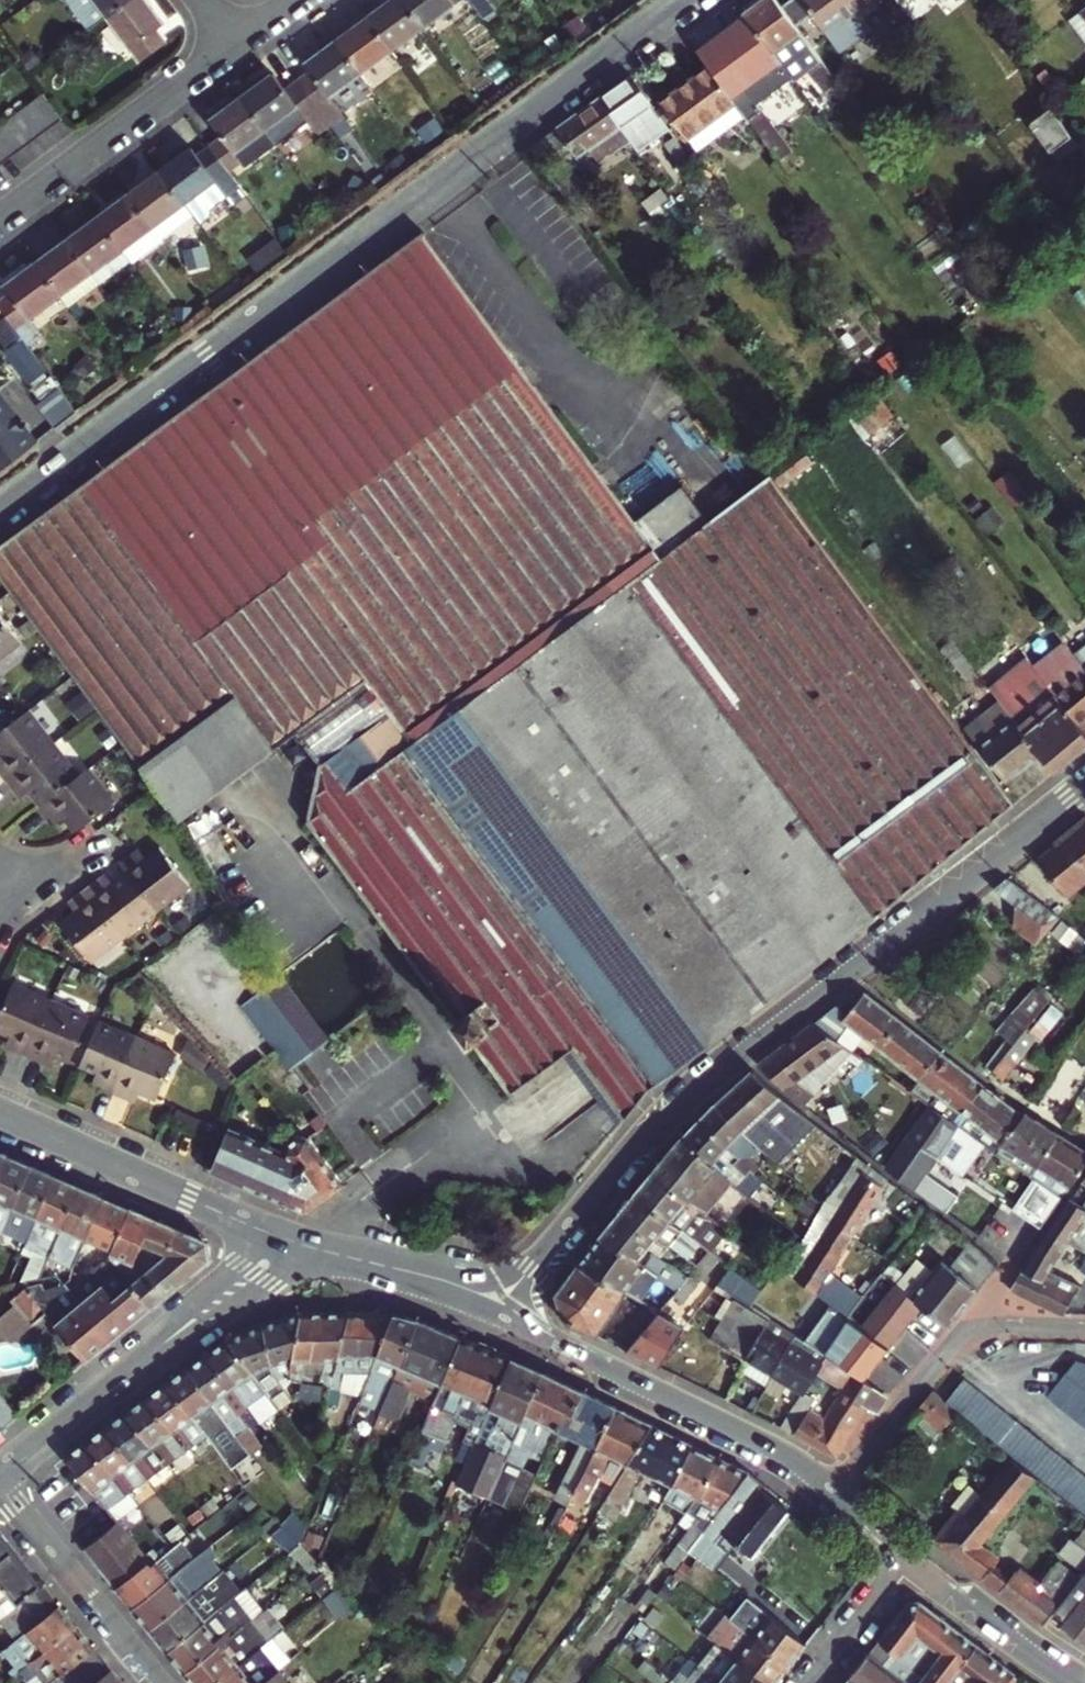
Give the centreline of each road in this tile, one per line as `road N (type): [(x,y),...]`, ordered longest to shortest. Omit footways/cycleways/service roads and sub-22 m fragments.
road 1 (residential): [(688,0),(0,510)]
road 2 (tertiary): [(1084,792),(712,1079),(617,1164),(498,1304)]
road 3 (tertiary): [(498,1304),(566,1350),(782,1452),(833,1489)]
road 4 (tertiary): [(287,1240),(0,1478)]
road 5 (residential): [(833,1489),(966,1330),(1084,1329)]
road 6 (tertiary): [(0,1114),(287,1240)]
road 7 (residential): [(236,44),(0,220)]
road 8 (residential): [(163,1682),(0,1482)]
road 9 (tertiary): [(287,1240),(439,1280),(498,1304)]
road 10 (tertiary): [(911,1560),(1072,1682)]
road 11 (residential): [(911,1560),(811,1682)]

